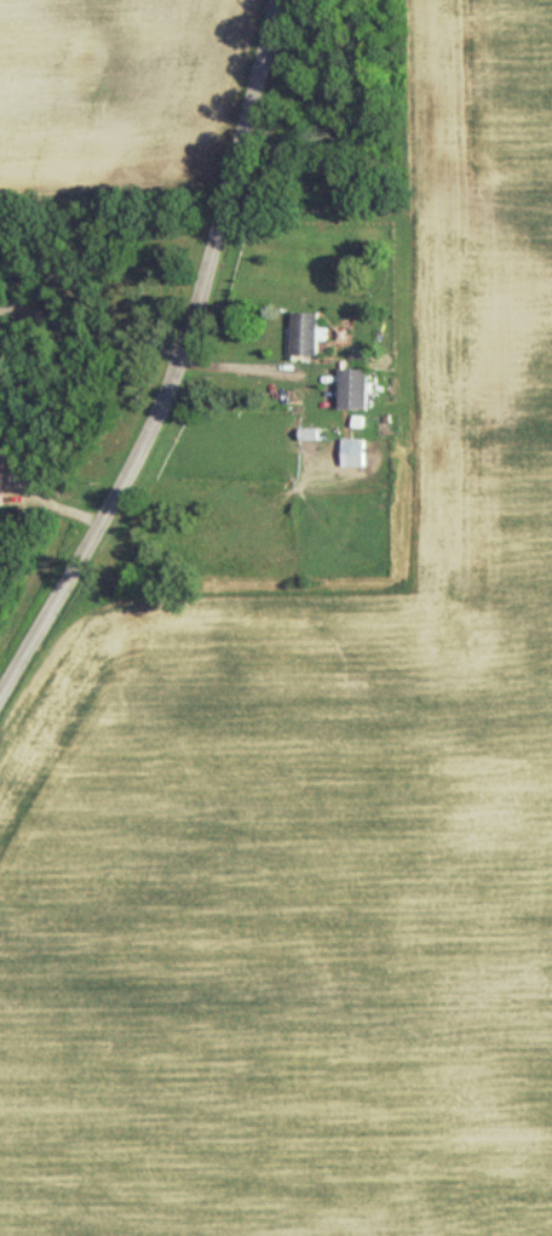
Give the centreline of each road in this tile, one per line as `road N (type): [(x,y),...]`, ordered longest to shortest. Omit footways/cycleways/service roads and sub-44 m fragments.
road 1 (residential): [(0,685),(107,502),(190,333),(268,0)]

